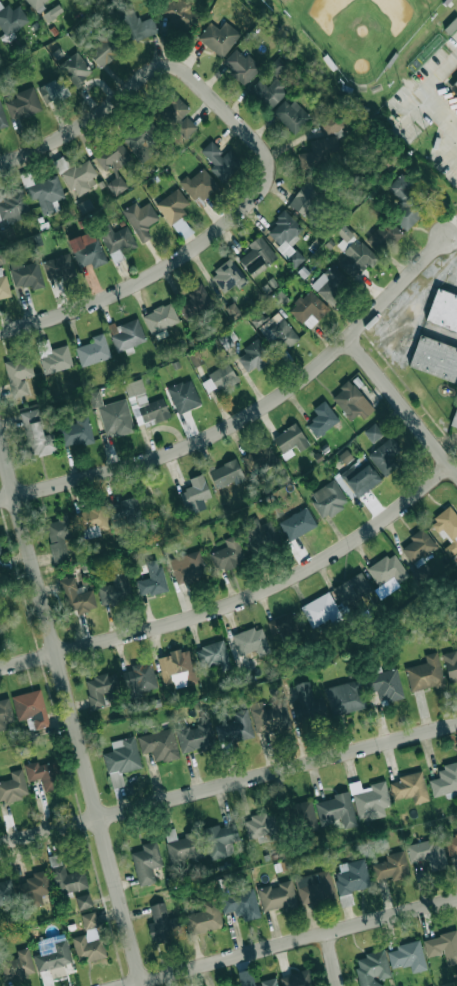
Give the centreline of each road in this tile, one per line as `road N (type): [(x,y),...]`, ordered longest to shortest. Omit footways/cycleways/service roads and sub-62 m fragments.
road 1 (residential): [(0,432),(146,985)]
road 2 (residential): [(0,500),(111,471),(252,415),(349,338),(446,236)]
road 3 (residential): [(0,665),(132,635),(247,597),(358,537),(452,466)]
road 4 (residential): [(0,843),(456,723)]
road 5 (residential): [(0,331),(99,303),(170,266),(260,194),(276,164),(272,156),(201,86)]
road 6 (residential): [(121,985),(456,898)]
road 7 (residential): [(0,164),(75,129),(151,68),(178,67),(201,86)]
road 8 (residential): [(349,338),(456,473)]

